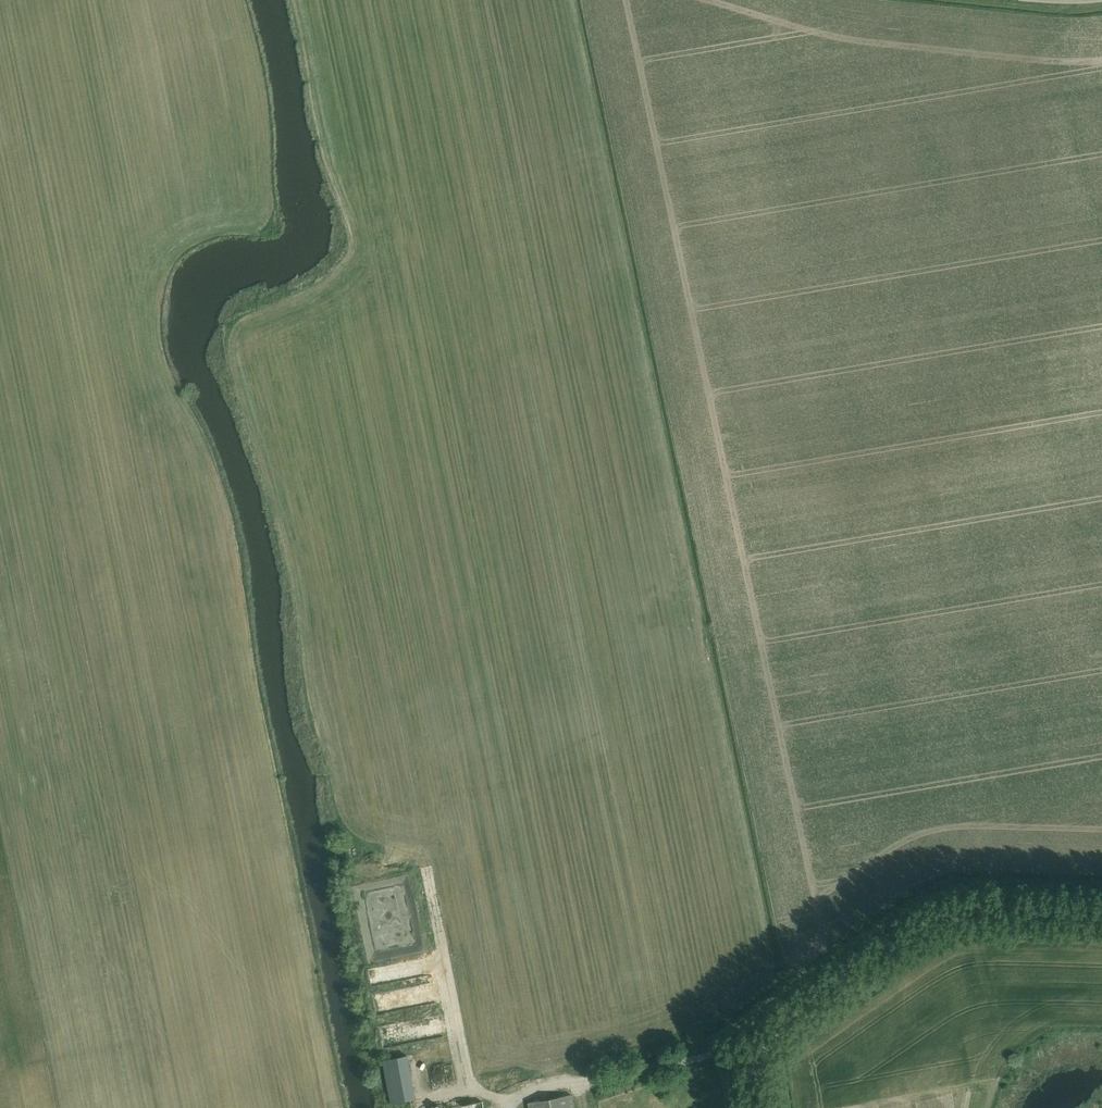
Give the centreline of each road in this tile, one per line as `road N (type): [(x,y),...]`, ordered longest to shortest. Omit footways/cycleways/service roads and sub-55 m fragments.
road 1 (unclassified): [(765,1107),(758,1065),(780,1024),(924,921),(983,903),(1101,908)]

